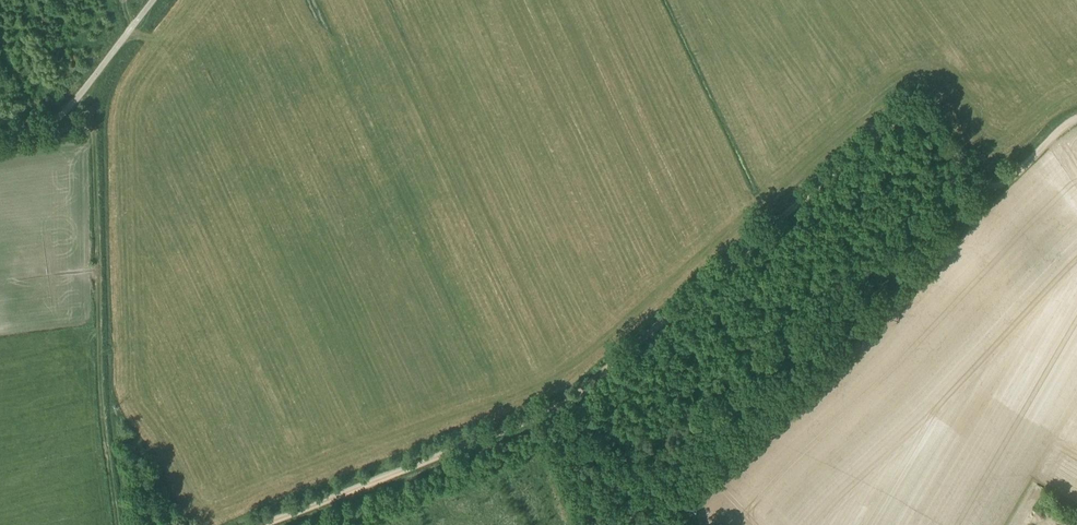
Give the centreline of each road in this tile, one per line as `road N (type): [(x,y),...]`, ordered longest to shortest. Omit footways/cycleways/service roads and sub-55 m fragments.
road 1 (track): [(1076,120),(998,185),(963,171),(929,123),(892,122),(569,401),(262,524)]
road 2 (track): [(117,46),(99,97),(96,150),(104,441),(119,524)]
road 3 (unclassified): [(0,134),(60,117),(152,0)]

